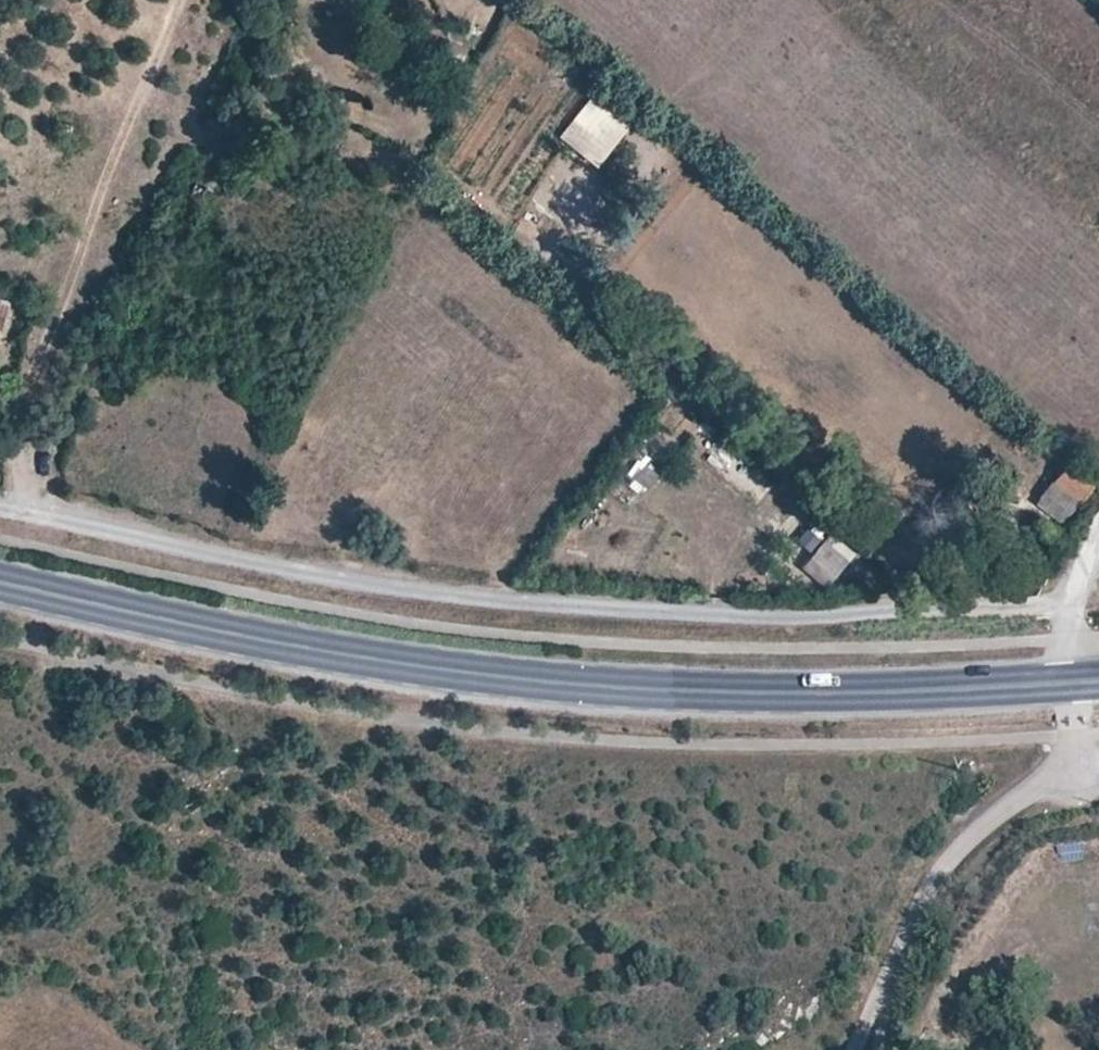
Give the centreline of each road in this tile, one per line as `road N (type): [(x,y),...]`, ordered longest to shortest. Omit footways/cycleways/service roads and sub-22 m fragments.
road 1 (primary): [(1070,684),(887,695),(677,692),(491,675),(342,655),(0,579)]
road 2 (track): [(1070,603),(760,615),(389,591),(0,513)]
road 3 (track): [(6,515),(6,415),(185,0)]
road 4 (unclassified): [(1070,684),(1075,769),(980,825),(938,868),(851,1049)]

